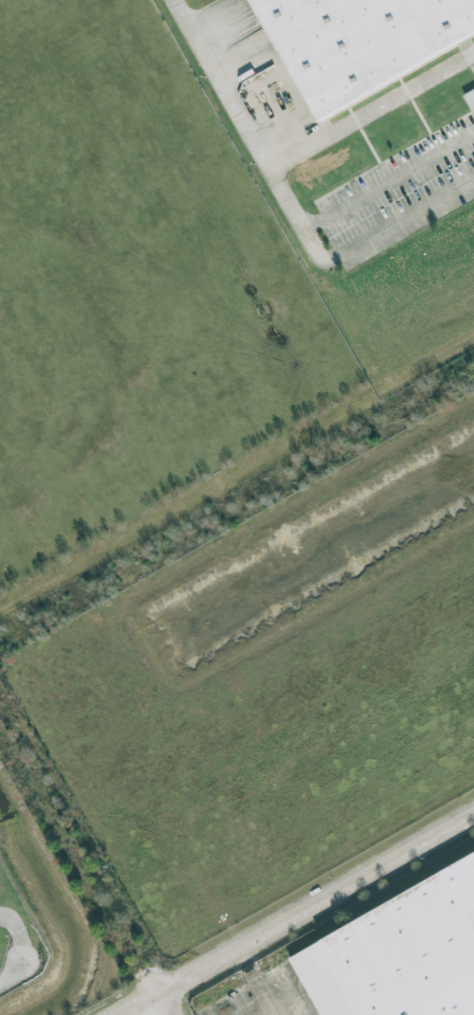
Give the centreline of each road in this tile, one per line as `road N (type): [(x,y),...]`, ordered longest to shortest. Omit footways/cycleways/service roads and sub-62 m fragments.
road 1 (residential): [(473,815),(123,1014)]

